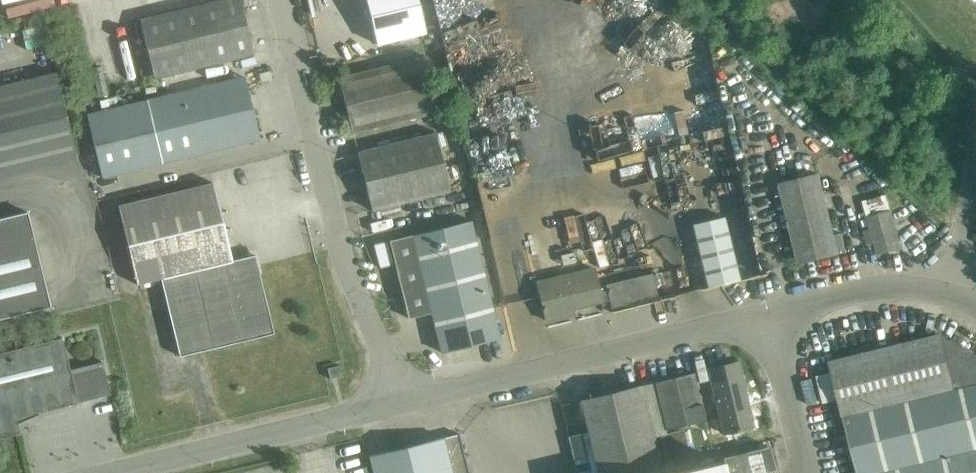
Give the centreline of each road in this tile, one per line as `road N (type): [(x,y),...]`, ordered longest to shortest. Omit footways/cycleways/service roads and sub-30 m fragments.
road 1 (unclassified): [(395,407),(381,348),(335,236),(281,0)]
road 2 (unclassified): [(766,315),(395,407)]
road 3 (unclassified): [(395,407),(121,472)]
road 4 (unclassified): [(975,309),(902,290),(766,315)]
road 5 (unclassified): [(804,472),(766,315)]

